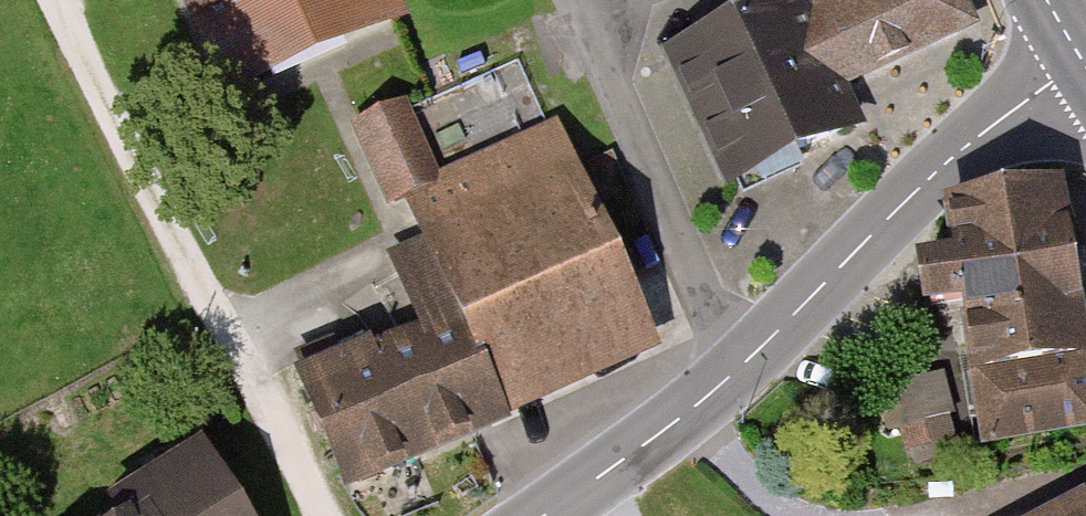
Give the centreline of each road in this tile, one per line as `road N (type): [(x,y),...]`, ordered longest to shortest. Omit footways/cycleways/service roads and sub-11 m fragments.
road 1 (tertiary): [(1075,50),(1052,81),(907,199),(765,346),(545,515)]
road 2 (track): [(307,515),(48,0)]

